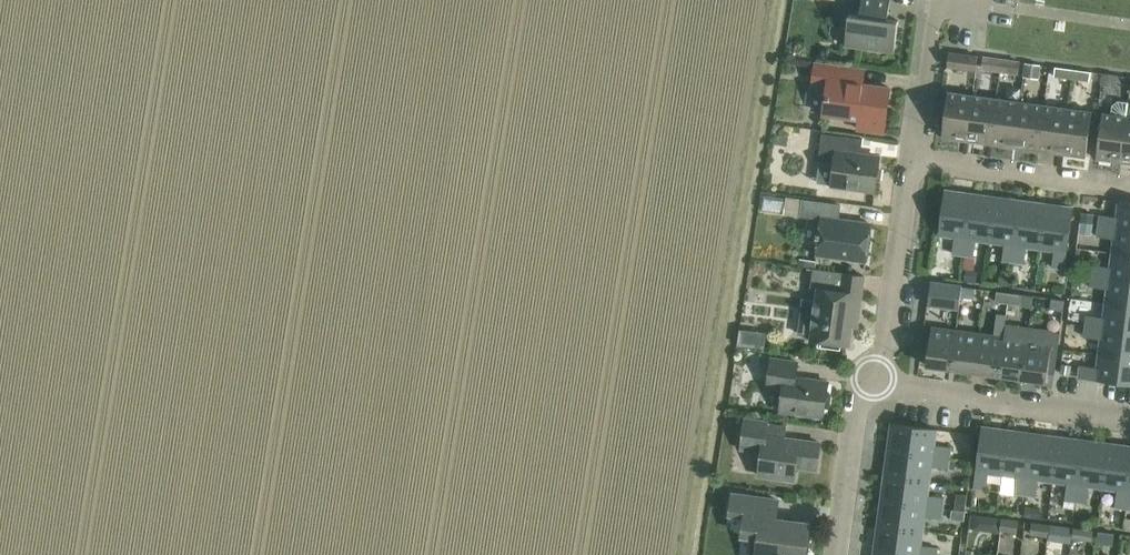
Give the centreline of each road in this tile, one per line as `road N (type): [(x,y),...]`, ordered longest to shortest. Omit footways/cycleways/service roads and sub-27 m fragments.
road 1 (residential): [(1129,420),(873,384)]
road 2 (residential): [(873,384),(912,162)]
road 3 (residential): [(912,162),(1129,192)]
road 4 (residential): [(848,554),(873,384)]
road 5 (residential): [(912,162),(942,0)]

